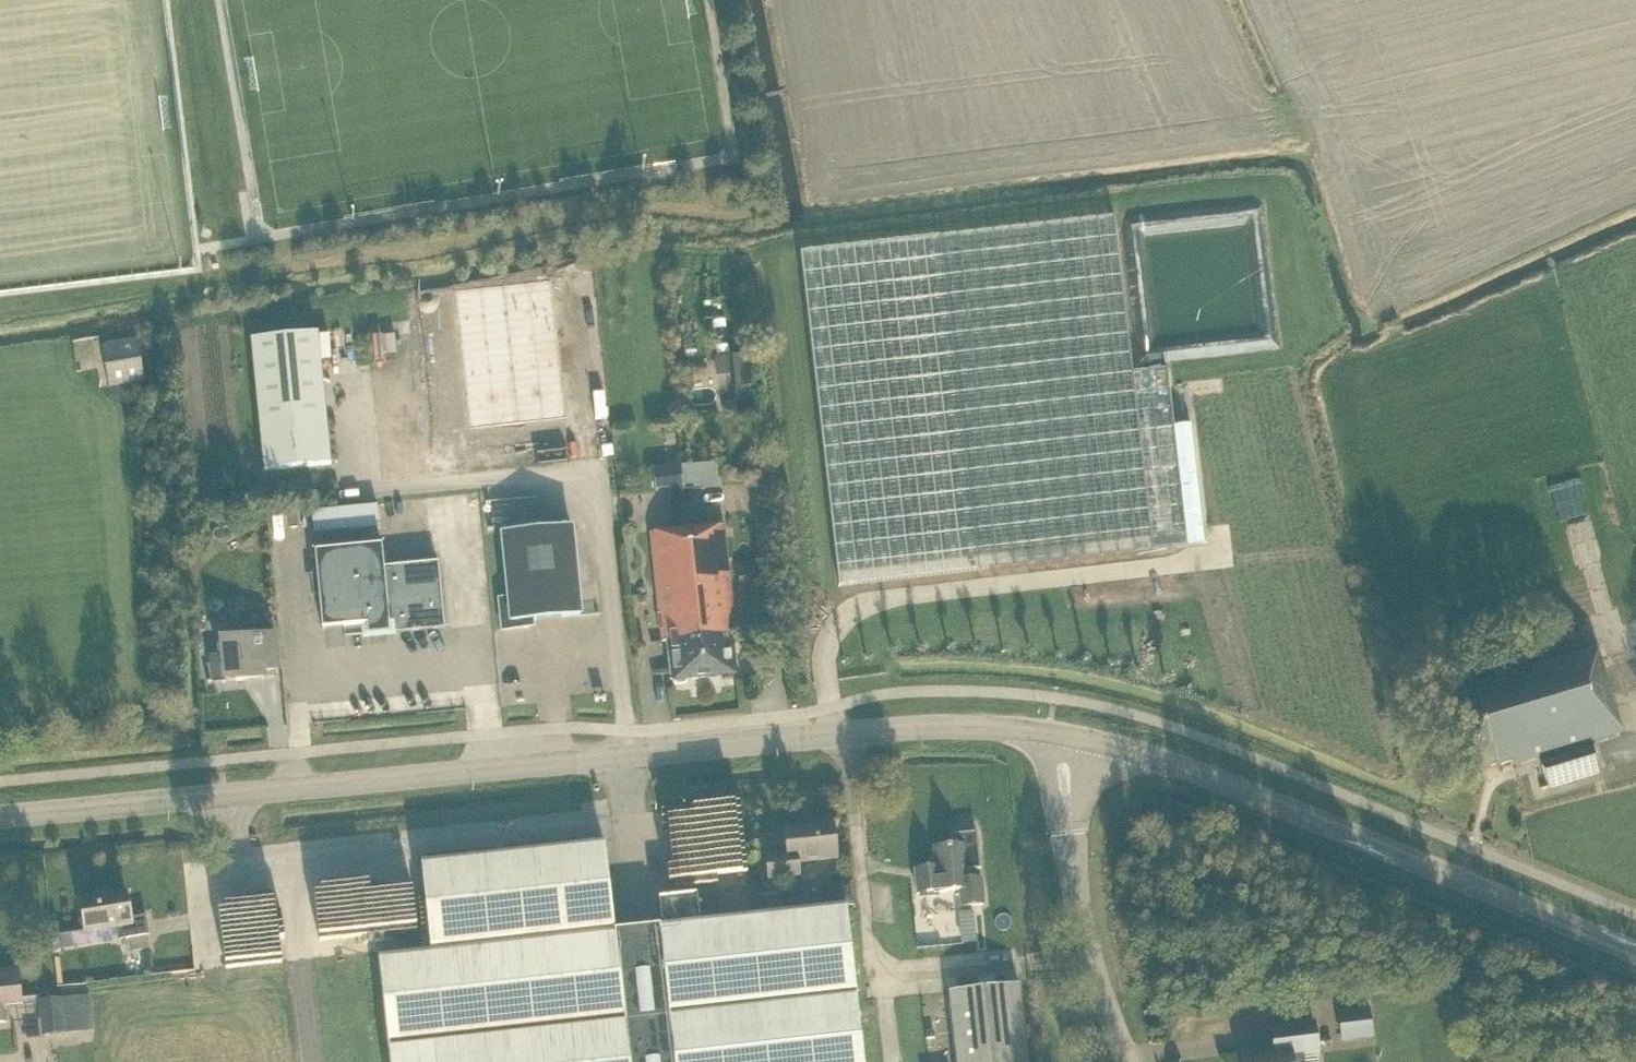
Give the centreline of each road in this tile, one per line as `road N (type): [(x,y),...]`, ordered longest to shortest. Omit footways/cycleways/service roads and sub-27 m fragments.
road 1 (secondary): [(1048,733),(903,730),(0,816)]
road 2 (secondary): [(1635,956),(1371,839),(1094,742)]
road 3 (track): [(1635,707),(1629,709),(1579,522)]
road 4 (unclassified): [(1126,1061),(1084,938),(1076,886)]
road 5 (unclassified): [(1048,733),(1057,835),(1076,886)]
road 6 (unclassified): [(1076,886),(1094,742)]

